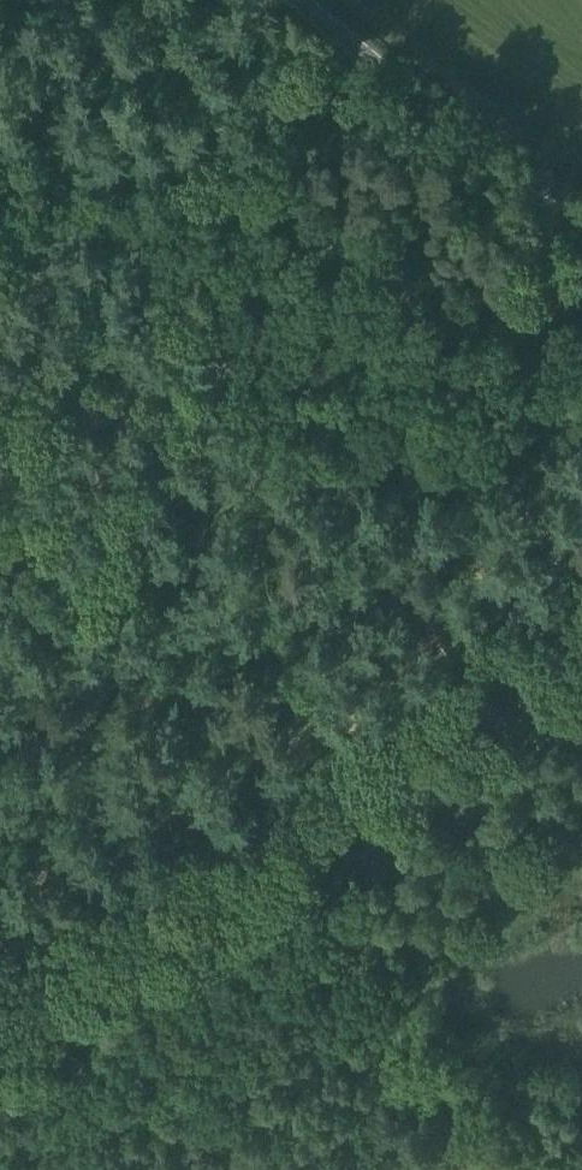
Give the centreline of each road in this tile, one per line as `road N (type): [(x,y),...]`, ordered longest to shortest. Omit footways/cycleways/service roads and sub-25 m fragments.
road 1 (track): [(0,1005),(89,965),(581,636)]
road 2 (unclassified): [(581,200),(323,0)]

